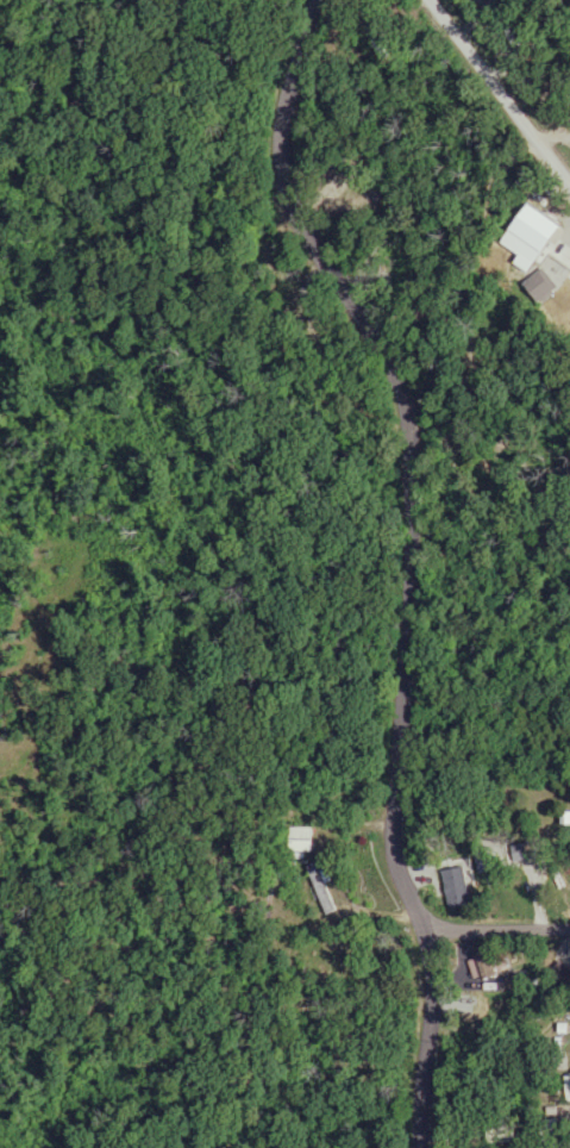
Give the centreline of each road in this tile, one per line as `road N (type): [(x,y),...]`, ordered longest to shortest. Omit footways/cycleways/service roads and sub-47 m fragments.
road 1 (residential): [(421,1147),(427,940),(406,907),(390,832),(393,799),(440,679),(440,435),(420,416),(414,338),(337,216),(344,0)]
road 2 (residential): [(569,171),(425,0)]
road 3 (residential): [(427,940),(569,937)]

